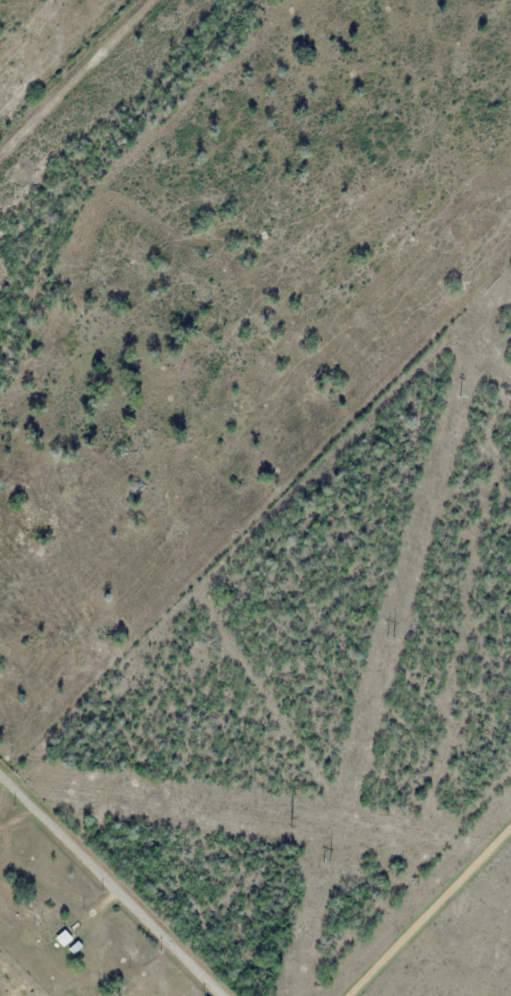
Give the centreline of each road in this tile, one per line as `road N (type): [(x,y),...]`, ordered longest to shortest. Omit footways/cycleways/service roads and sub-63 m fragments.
road 1 (residential): [(0,765),(233,995)]

